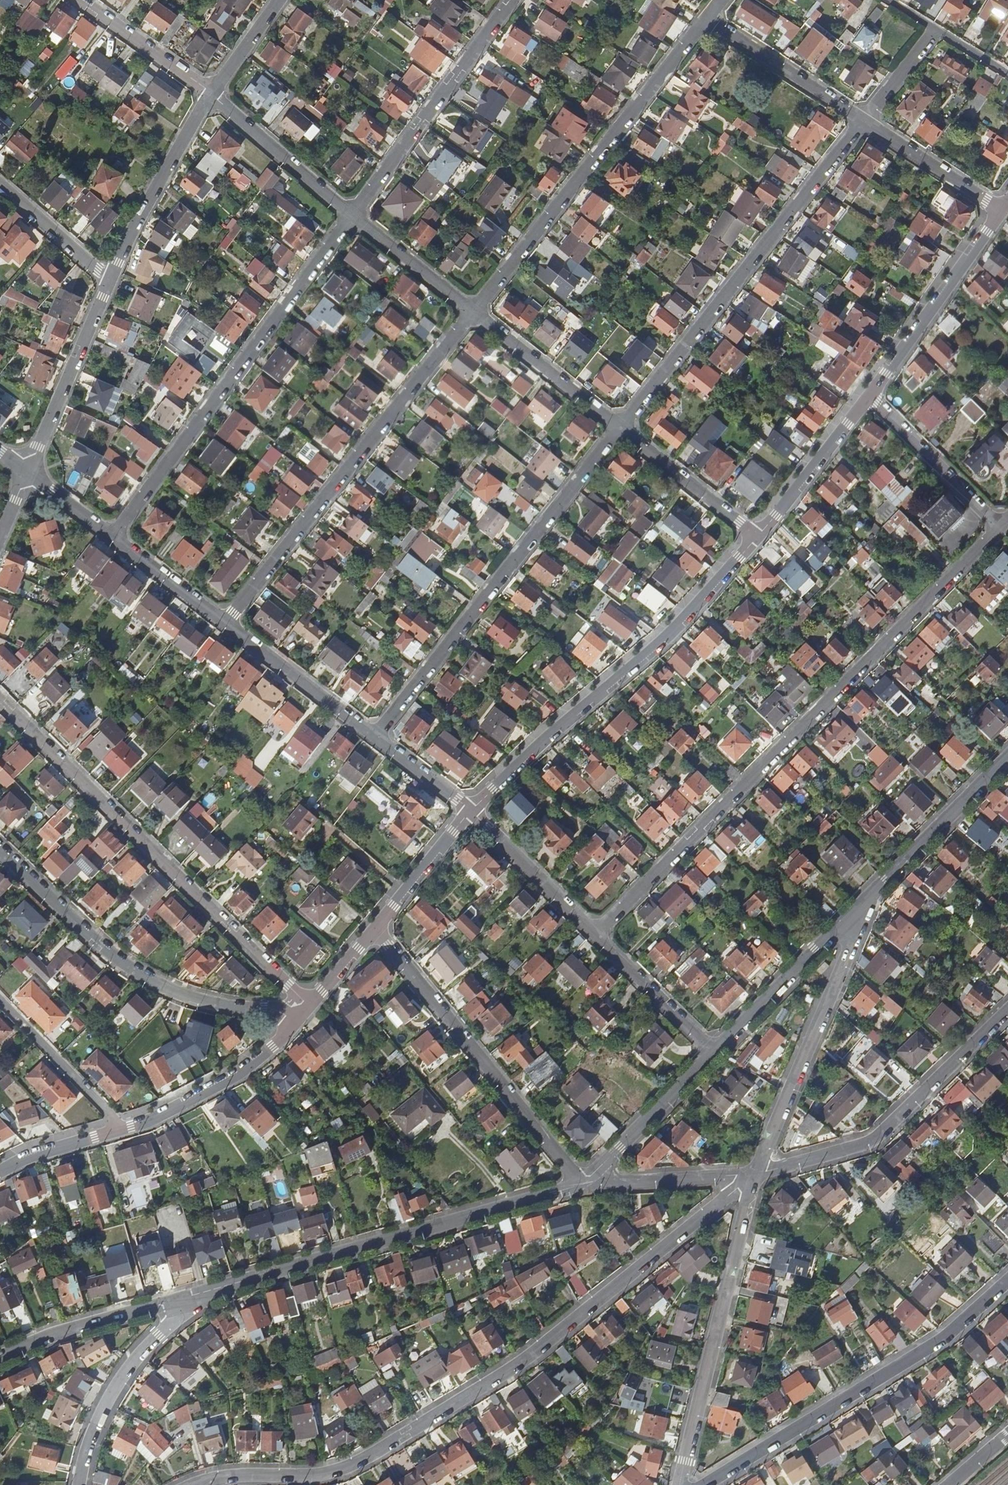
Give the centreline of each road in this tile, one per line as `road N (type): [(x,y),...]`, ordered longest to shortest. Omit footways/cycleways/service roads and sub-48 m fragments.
road 1 (unclassified): [(196,1484),(322,1474),(366,1458),(522,1363),(755,1176)]
road 2 (residential): [(596,934),(1000,527)]
road 3 (residential): [(0,701),(298,994)]
road 4 (tertiary): [(577,1187),(181,1299)]
road 5 (residential): [(112,536),(351,216)]
road 6 (residential): [(471,811),(671,631),(757,536)]
road 7 (residential): [(225,623),(473,313)]
road 8 (residential): [(375,736),(620,427)]
road 9 (residential): [(620,427),(864,120)]
road 10 (residential): [(473,313),(707,19)]
road 11 (unclassified): [(706,1484),(945,1336),(1007,1280)]
road 12 (unclassified): [(282,1012),(215,1004),(158,985),(108,951),(0,849)]
road 13 (residential): [(373,927),(577,1187)]
road 14 (unclassified): [(680,1484),(755,1176)]
road 15 (residential): [(755,1176),(871,1141),(1007,1009)]
road 16 (residential): [(351,216),(512,0)]
road 17 (unclassified): [(755,1176),(833,987),(838,928)]
road 18 (tertiary): [(1007,757),(838,928)]
road 19 (residential): [(871,396),(999,208)]
road 20 (residential): [(79,1484),(105,1409),(136,1359),(175,1320),(181,1299)]
road 21 (unclassified): [(28,471),(113,277)]
road 22 (residential): [(119,1128),(241,1070),(296,1019)]
road 23 (unclassified): [(113,277),(212,92)]
road 24 (tertiary): [(714,1050),(577,1187)]
road 25 (tertiary): [(181,1299),(0,1358)]
road 26 (unclassified): [(225,623),(375,736)]
road 27 (unclassified): [(707,19),(864,120)]
road 28 (unclassified): [(212,92),(351,216)]
road 29 (unclassified): [(473,313),(620,427)]
road 30 (unclassified): [(871,396),(1000,527)]
road 31 (residential): [(757,536),(871,396)]
road 32 (residential): [(577,1187),(755,1176)]
road 33 (residential): [(471,811),(596,934)]
road 34 (unclassified): [(620,427),(757,536)]
road 35 (tertiary): [(838,928),(714,1050)]
road 36 (unclassified): [(0,1002),(119,1128)]
road 37 (residential): [(596,934),(714,1050)]
road 38 (unclassified): [(864,120),(999,208)]
road 39 (residential): [(81,0),(212,92)]
road 40 (unclassified): [(351,216),(473,313)]
road 41 (residential): [(373,927),(471,811)]
road 42 (residential): [(0,183),(113,277)]
road 43 (unclassified): [(112,536),(225,623)]
road 44 (residential): [(0,1169),(119,1128)]
road 45 (unclassified): [(375,736),(471,811)]

